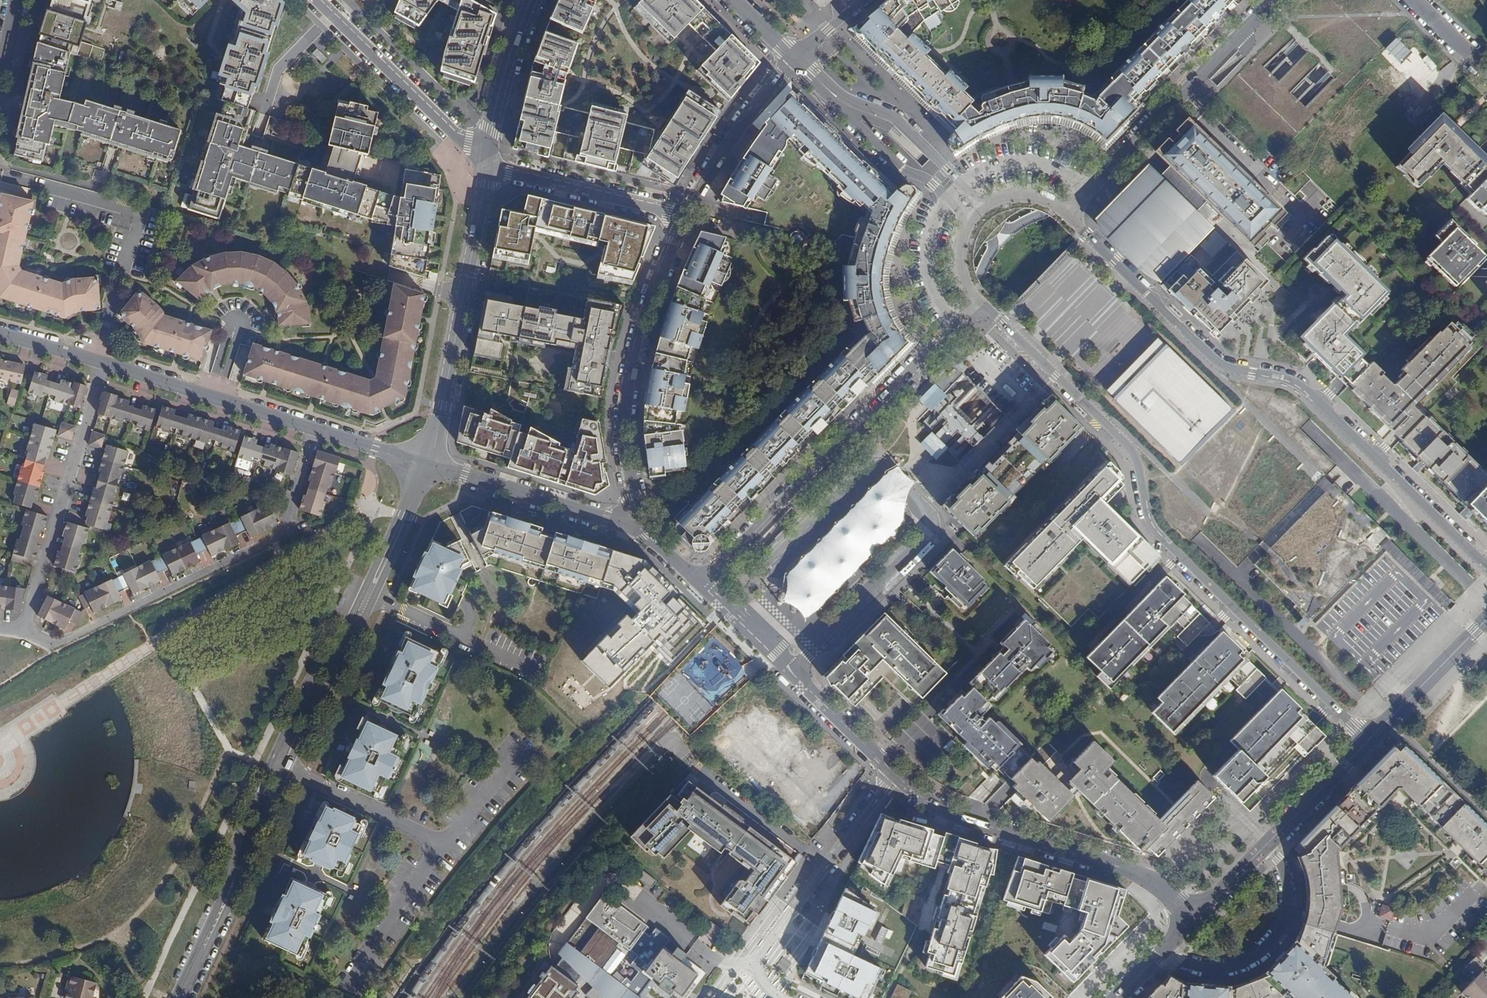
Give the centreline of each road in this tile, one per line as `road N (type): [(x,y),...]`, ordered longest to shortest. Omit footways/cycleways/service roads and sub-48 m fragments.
road 1 (residential): [(978,304),(1128,446),(1154,530),(1369,741)]
road 2 (residential): [(1486,566),(1301,384),(1221,365),(1069,214)]
road 3 (residential): [(318,431),(285,534),(55,646),(25,632)]
road 4 (residential): [(978,304),(703,584)]
road 5 (tertiary): [(372,596),(312,674),(235,843),(213,929)]
road 6 (tertiary): [(213,929),(372,596)]
road 7 (track): [(690,765),(673,743),(643,770),(553,864),(454,997)]
road 8 (residential): [(1197,915),(1142,875),(945,811),(897,772)]
road 9 (residential): [(641,519),(629,393),(687,217)]
road 10 (tertiary): [(425,463),(488,162)]
road 11 (residential): [(1069,214),(1276,0)]
road 12 (residential): [(783,997),(762,981),(760,953),(897,772)]
road 13 (residential): [(106,365),(25,632)]
road 14 (residential): [(897,772),(703,584)]
road 15 (tertiary): [(1197,915),(1369,741)]
road 16 (residential): [(641,519),(616,521),(425,463)]
road 17 (residential): [(318,431),(106,365)]
road 18 (residential): [(333,14),(488,162)]
road 19 (residential): [(488,162),(687,217)]
road 20 (residential): [(983,202),(884,111),(827,92)]
road 21 (residential): [(687,217),(753,112),(797,61)]
road 22 (residential): [(827,92),(903,169),(933,184),(968,219)]
road 23 (tertiary): [(1369,741),(1486,619)]
road 24 (tertiary): [(488,162),(499,92),(531,0)]
road 25 (tertiary): [(372,596),(425,463)]
road 26 (residential): [(333,14),(278,69),(265,112)]

